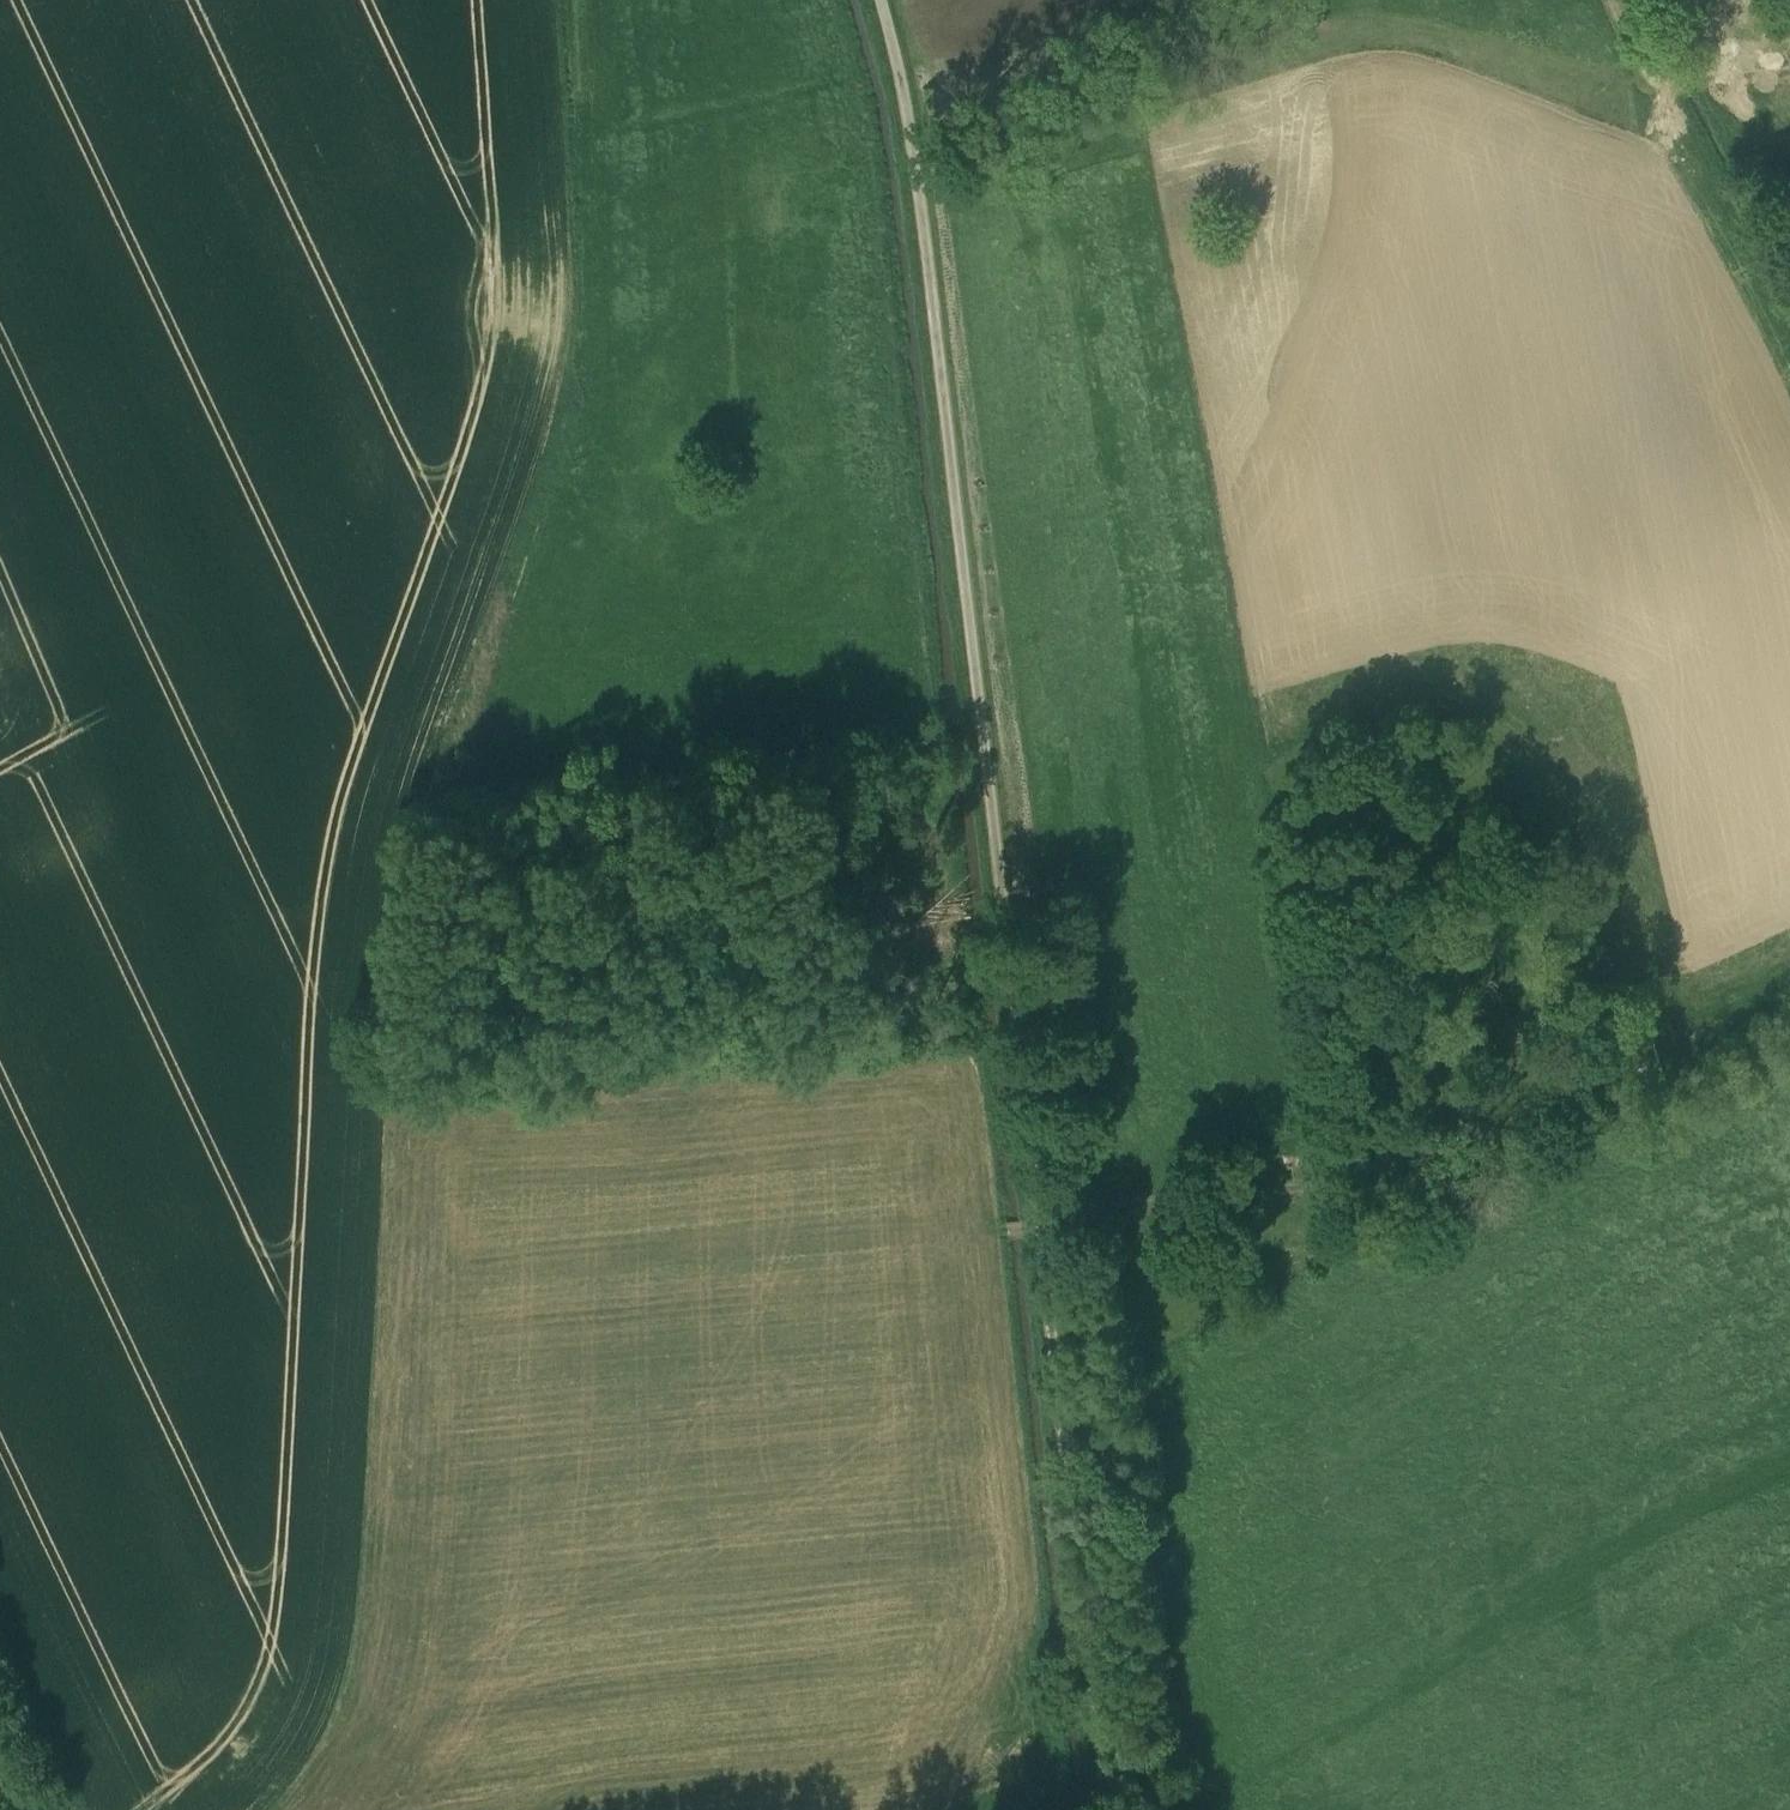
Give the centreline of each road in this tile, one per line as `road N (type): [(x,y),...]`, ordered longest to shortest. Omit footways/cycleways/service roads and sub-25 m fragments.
road 1 (track): [(1109,1809),(921,166),(882,0)]
road 2 (track): [(1231,1809),(1598,1555),(1789,1460)]

